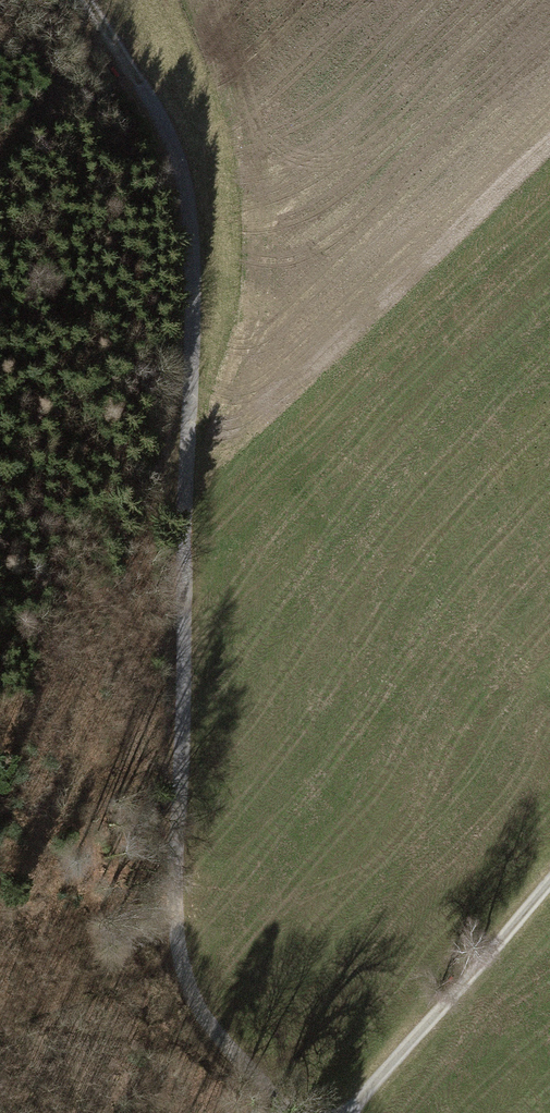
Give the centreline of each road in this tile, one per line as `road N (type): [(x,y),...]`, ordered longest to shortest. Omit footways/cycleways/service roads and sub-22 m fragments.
road 1 (track): [(87,0),(170,137),(192,224),(178,926),(184,974),(205,1021),(283,1112)]
road 2 (track): [(549,887),(356,1112)]
road 3 (track): [(0,161),(111,37)]

